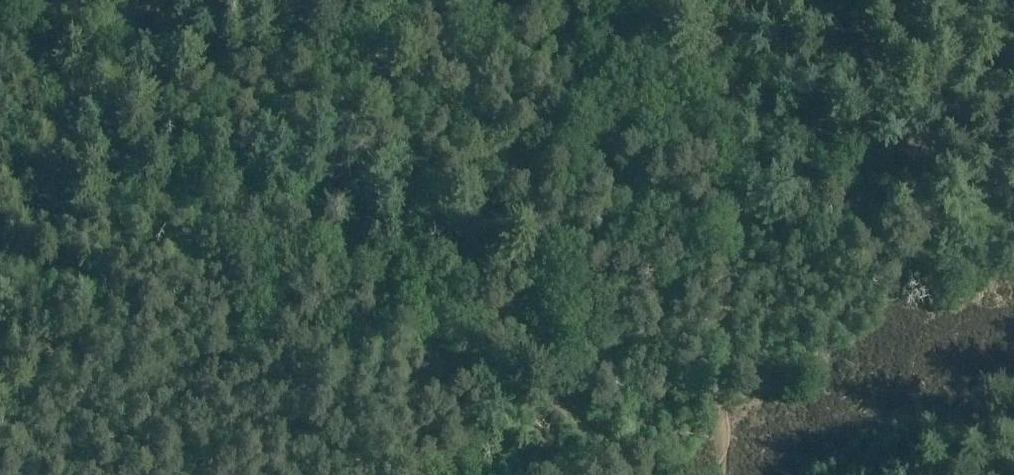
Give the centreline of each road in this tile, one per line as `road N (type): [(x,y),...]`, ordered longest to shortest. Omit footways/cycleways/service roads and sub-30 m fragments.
road 1 (track): [(143,118),(395,134),(476,84),(606,23),(634,0)]
road 2 (track): [(722,461),(723,202),(743,52)]
road 3 (track): [(119,91),(0,0)]

